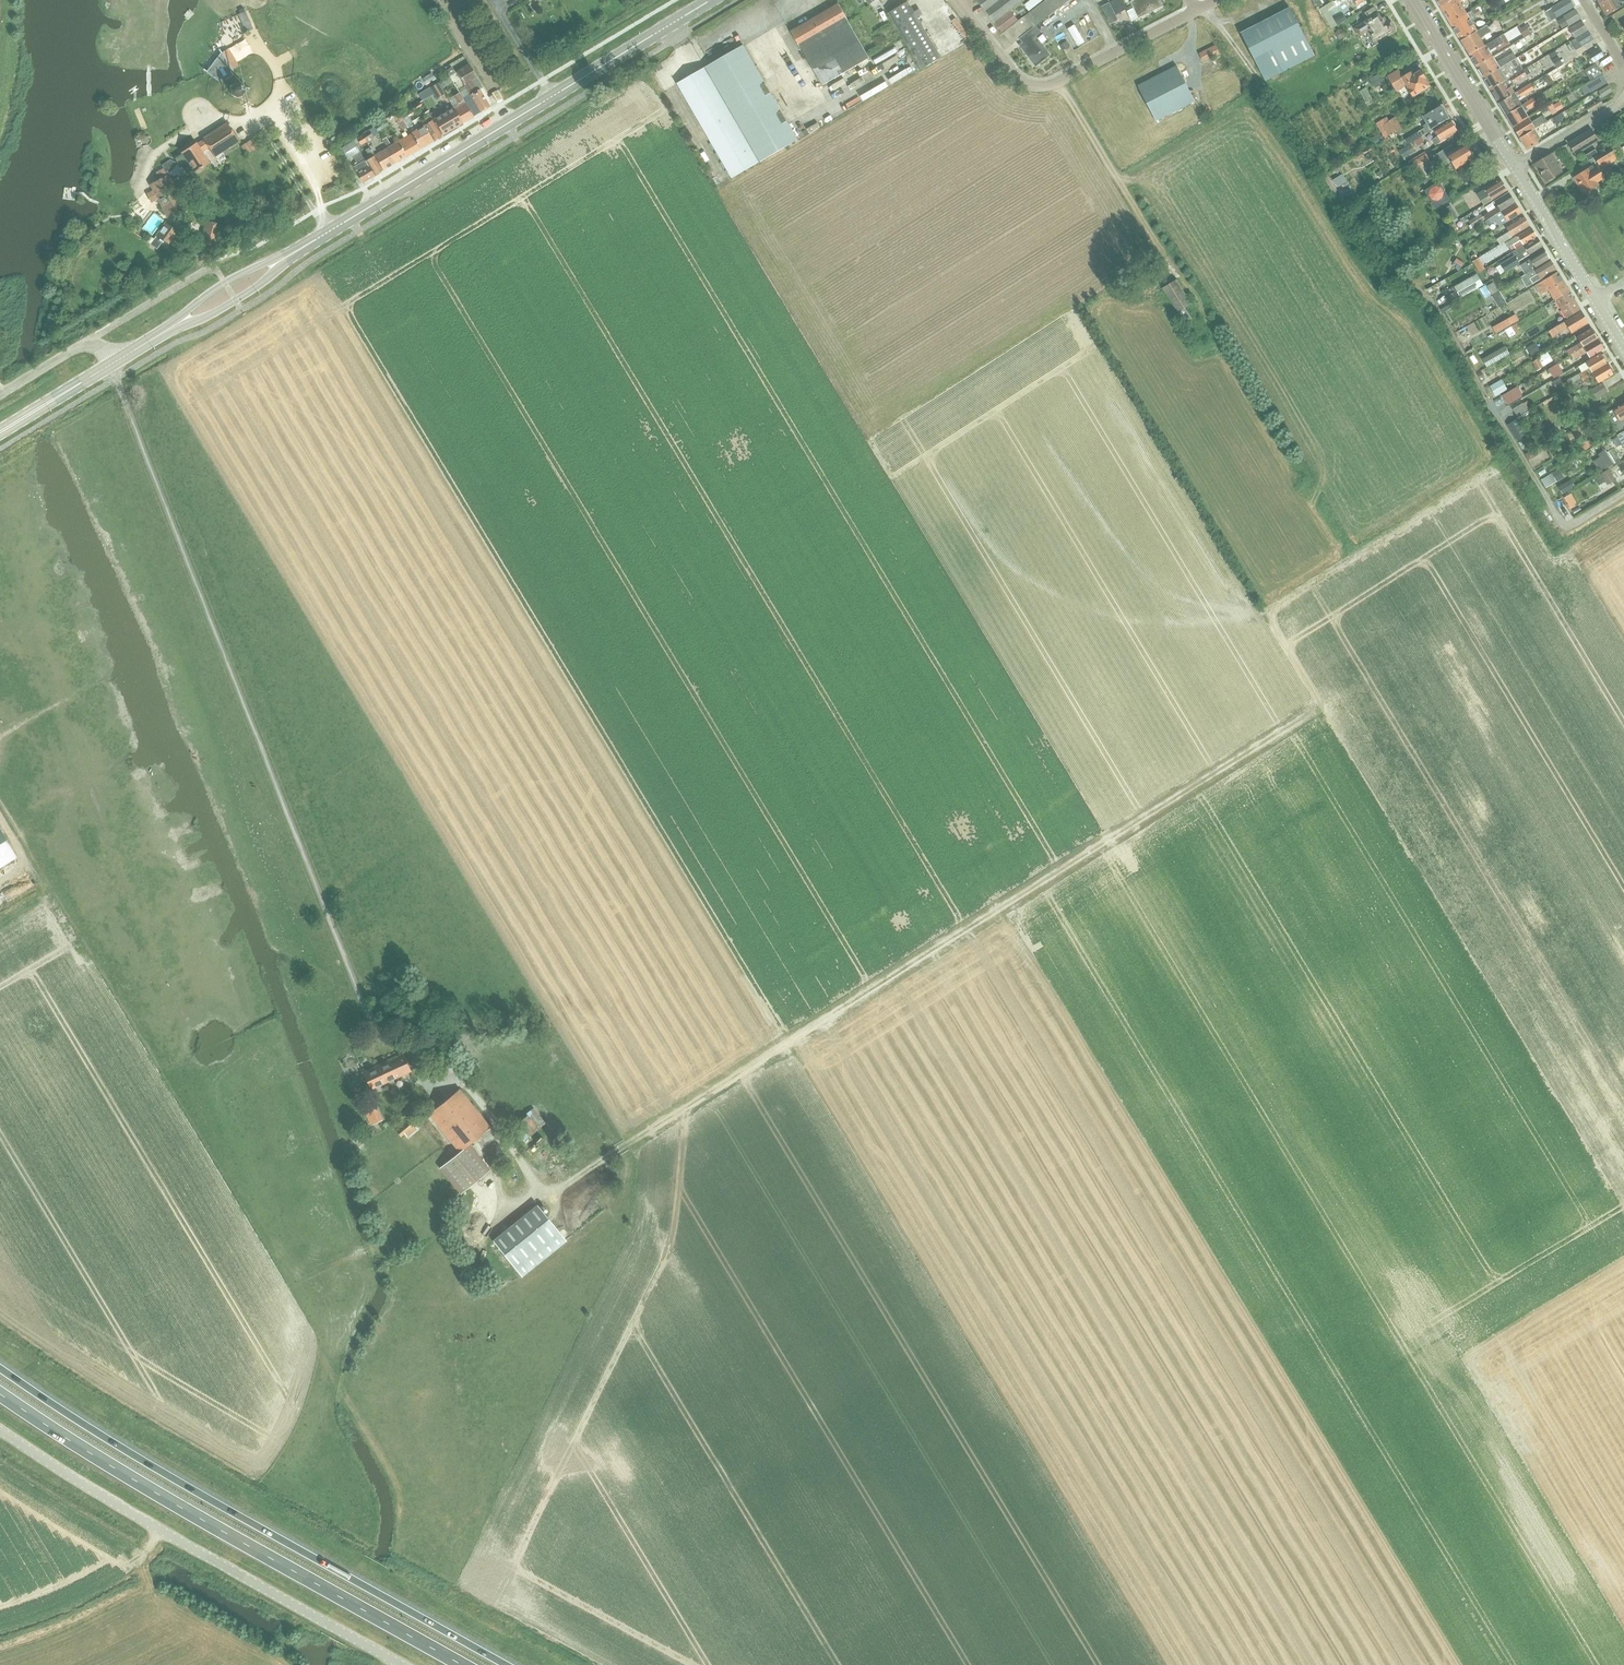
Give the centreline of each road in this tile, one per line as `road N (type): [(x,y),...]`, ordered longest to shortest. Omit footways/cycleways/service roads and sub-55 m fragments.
road 1 (trunk): [(508,1664),(130,1452),(0,1368)]
road 2 (trunk): [(0,1393),(126,1476),(464,1664)]
road 3 (tertiary): [(301,248),(711,0)]
road 4 (unclassified): [(0,1430),(400,1664)]
road 5 (residential): [(1196,11),(1059,82),(1034,87),(1016,79),(955,0)]
road 6 (track): [(1059,82),(1175,275)]
road 7 (tertiary): [(1515,167),(1412,0)]
road 8 (tertiary): [(141,346),(236,301),(301,248)]
road 9 (tertiary): [(301,248),(225,283),(141,346)]
road 10 (tertiary): [(1596,298),(1515,167)]
road 11 (residential): [(1515,167),(1617,105),(1623,85)]
road 12 (unclassified): [(0,395),(88,341),(116,361)]
road 13 (tertiary): [(0,432),(116,361)]

